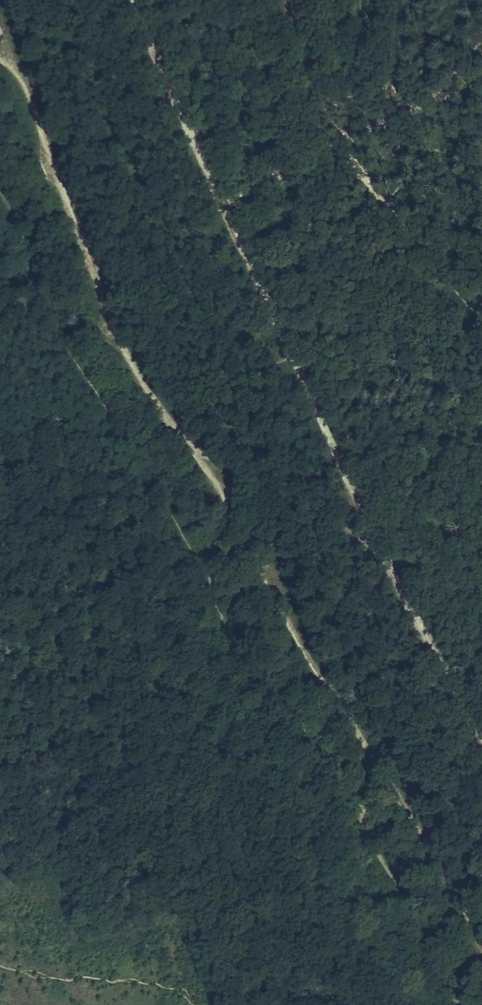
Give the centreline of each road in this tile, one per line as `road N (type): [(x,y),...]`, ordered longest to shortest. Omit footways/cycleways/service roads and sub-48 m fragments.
road 1 (track): [(481,929),(281,613),(204,460),(125,331),(13,60)]
road 2 (track): [(481,735),(379,547),(135,0)]
road 3 (track): [(204,460),(379,547)]

